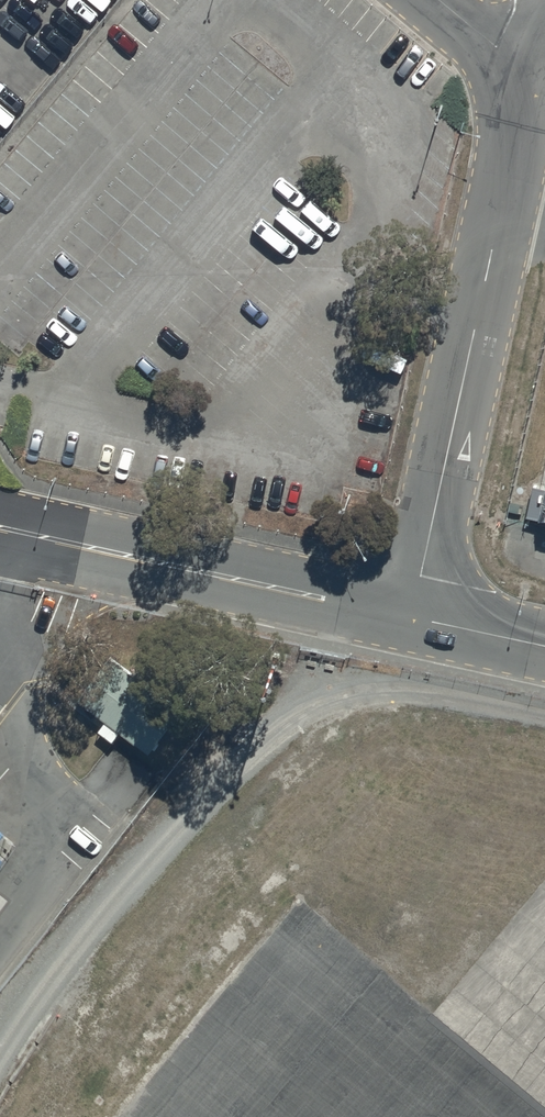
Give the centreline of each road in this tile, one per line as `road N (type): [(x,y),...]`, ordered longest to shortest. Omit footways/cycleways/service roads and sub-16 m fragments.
road 1 (unclassified): [(544,46),(478,297),(412,619)]
road 2 (unclassified): [(0,529),(412,619)]
road 3 (unclassified): [(412,619),(544,648)]

